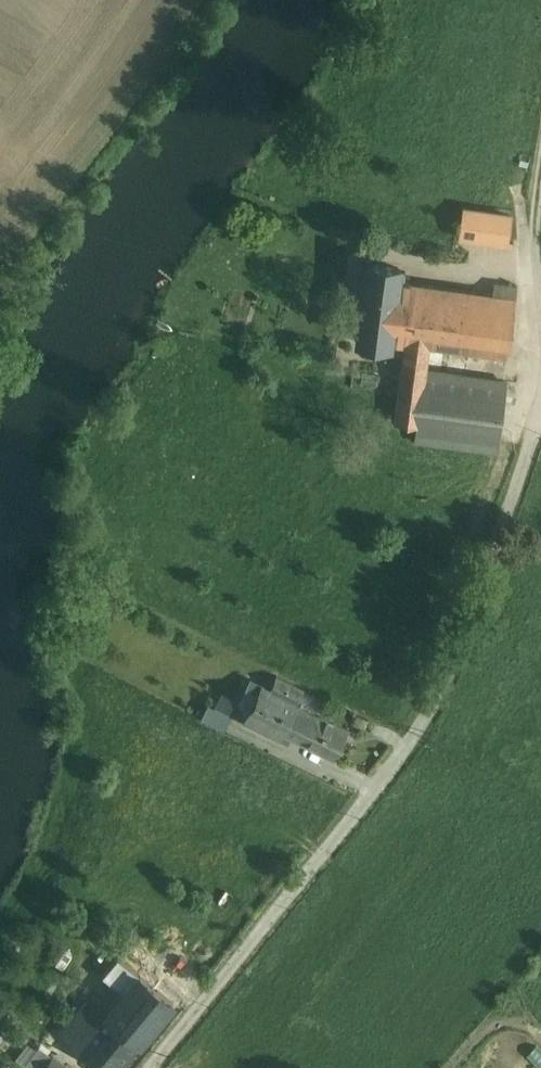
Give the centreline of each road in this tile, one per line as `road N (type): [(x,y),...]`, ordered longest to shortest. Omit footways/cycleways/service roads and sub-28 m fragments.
road 1 (residential): [(152,1067),(429,725),(455,674),(540,420)]

